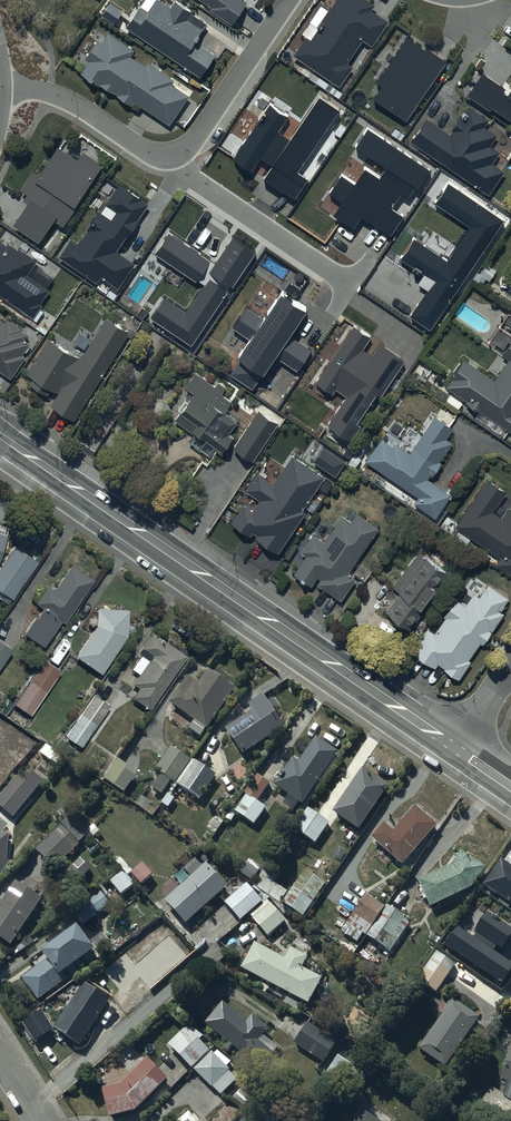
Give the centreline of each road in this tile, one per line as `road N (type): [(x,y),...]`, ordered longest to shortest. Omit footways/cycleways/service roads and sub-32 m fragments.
road 1 (tertiary): [(0,435),(454,748)]
road 2 (residential): [(174,153),(185,175),(350,284)]
road 3 (residential): [(0,89),(48,91),(147,149),(174,153)]
road 4 (residential): [(174,153),(196,134),(285,0)]

